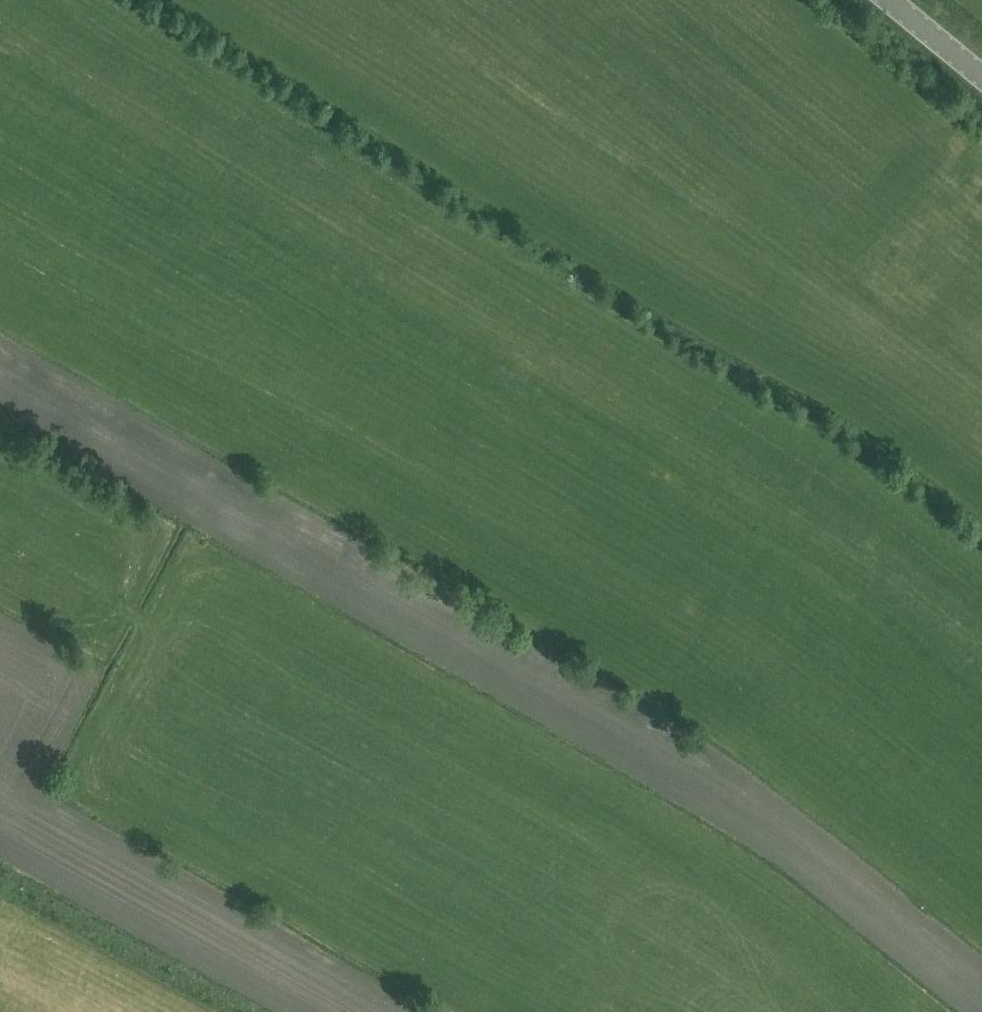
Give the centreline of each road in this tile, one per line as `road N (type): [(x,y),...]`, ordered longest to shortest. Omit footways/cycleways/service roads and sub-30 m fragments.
road 1 (unclassified): [(981,82),(886,0)]

